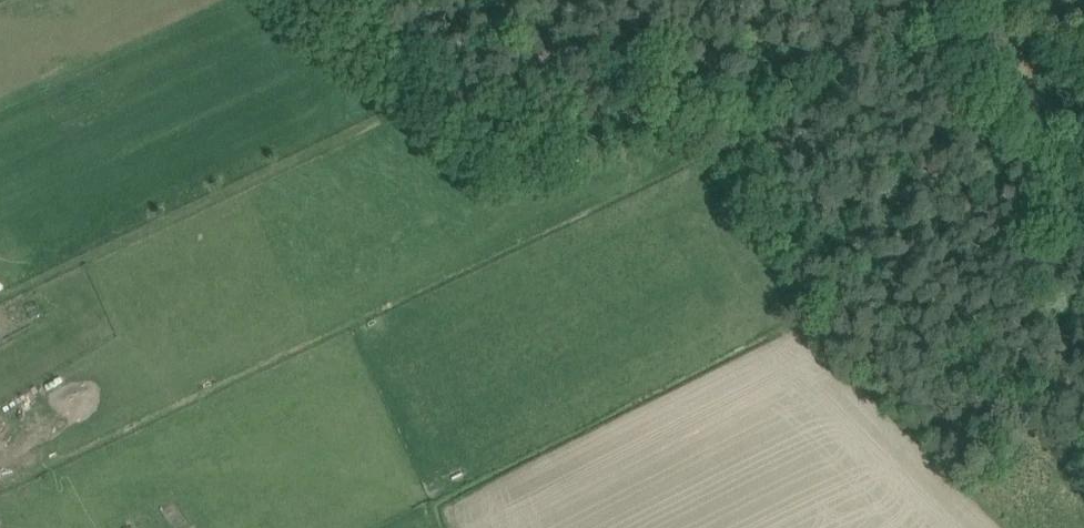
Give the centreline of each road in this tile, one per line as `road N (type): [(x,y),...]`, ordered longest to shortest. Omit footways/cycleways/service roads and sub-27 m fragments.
road 1 (track): [(882,0),(907,44),(736,157)]

